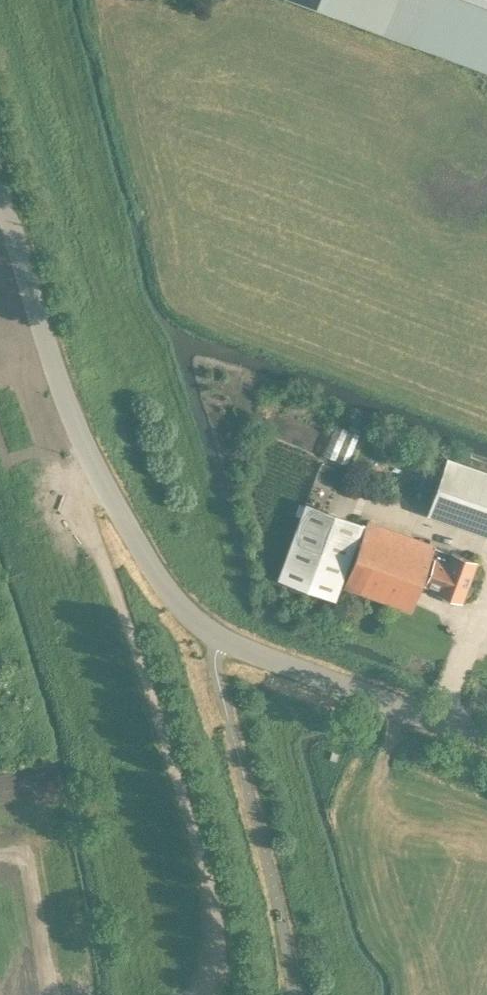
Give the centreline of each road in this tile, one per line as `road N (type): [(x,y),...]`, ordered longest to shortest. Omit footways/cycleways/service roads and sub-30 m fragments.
road 1 (tertiary): [(486,738),(222,638),(172,596),(130,536),(81,437),(0,193)]
road 2 (track): [(223,950),(128,624),(79,491),(94,466)]

